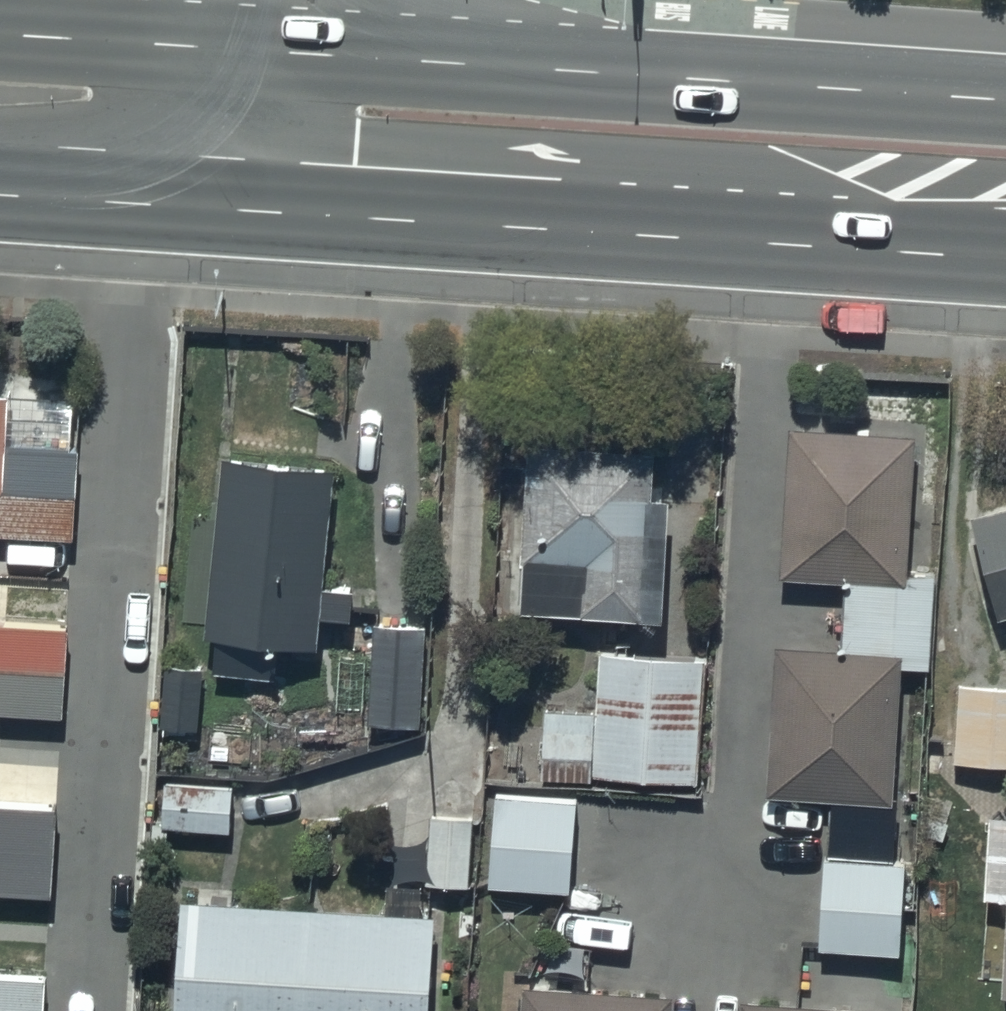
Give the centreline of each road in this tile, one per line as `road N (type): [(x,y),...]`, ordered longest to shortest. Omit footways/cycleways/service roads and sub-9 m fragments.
road 1 (primary): [(1005,259),(224,209)]
road 2 (primary): [(230,49),(1005,102)]
road 3 (primary): [(0,34),(230,49)]
road 4 (primary): [(224,209),(0,194)]
road 5 (unclassified): [(230,49),(224,209)]

